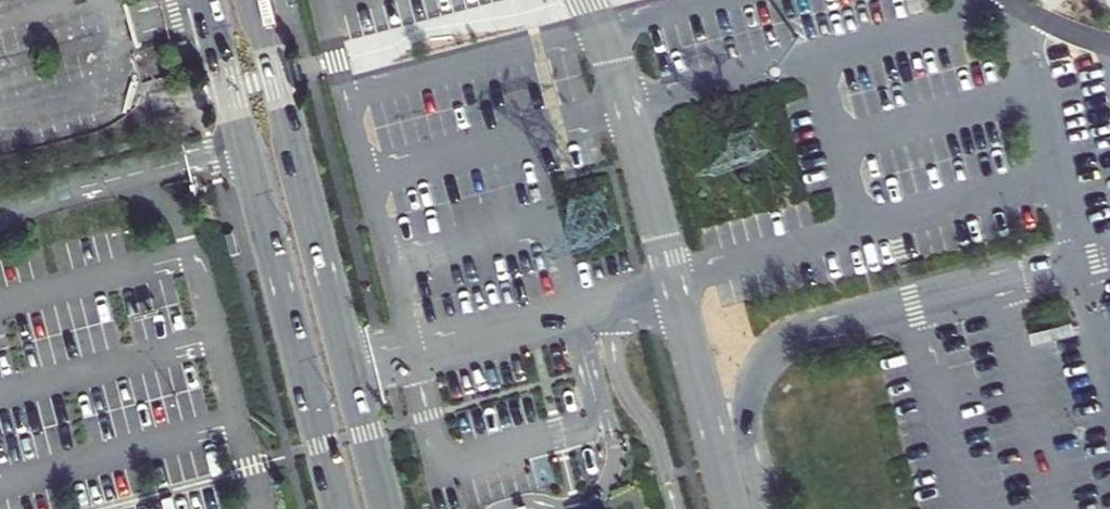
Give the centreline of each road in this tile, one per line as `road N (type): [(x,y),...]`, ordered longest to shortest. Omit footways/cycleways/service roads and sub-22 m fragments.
road 1 (unclassified): [(209,0),(342,508)]
road 2 (unclassified): [(388,508),(257,0)]

